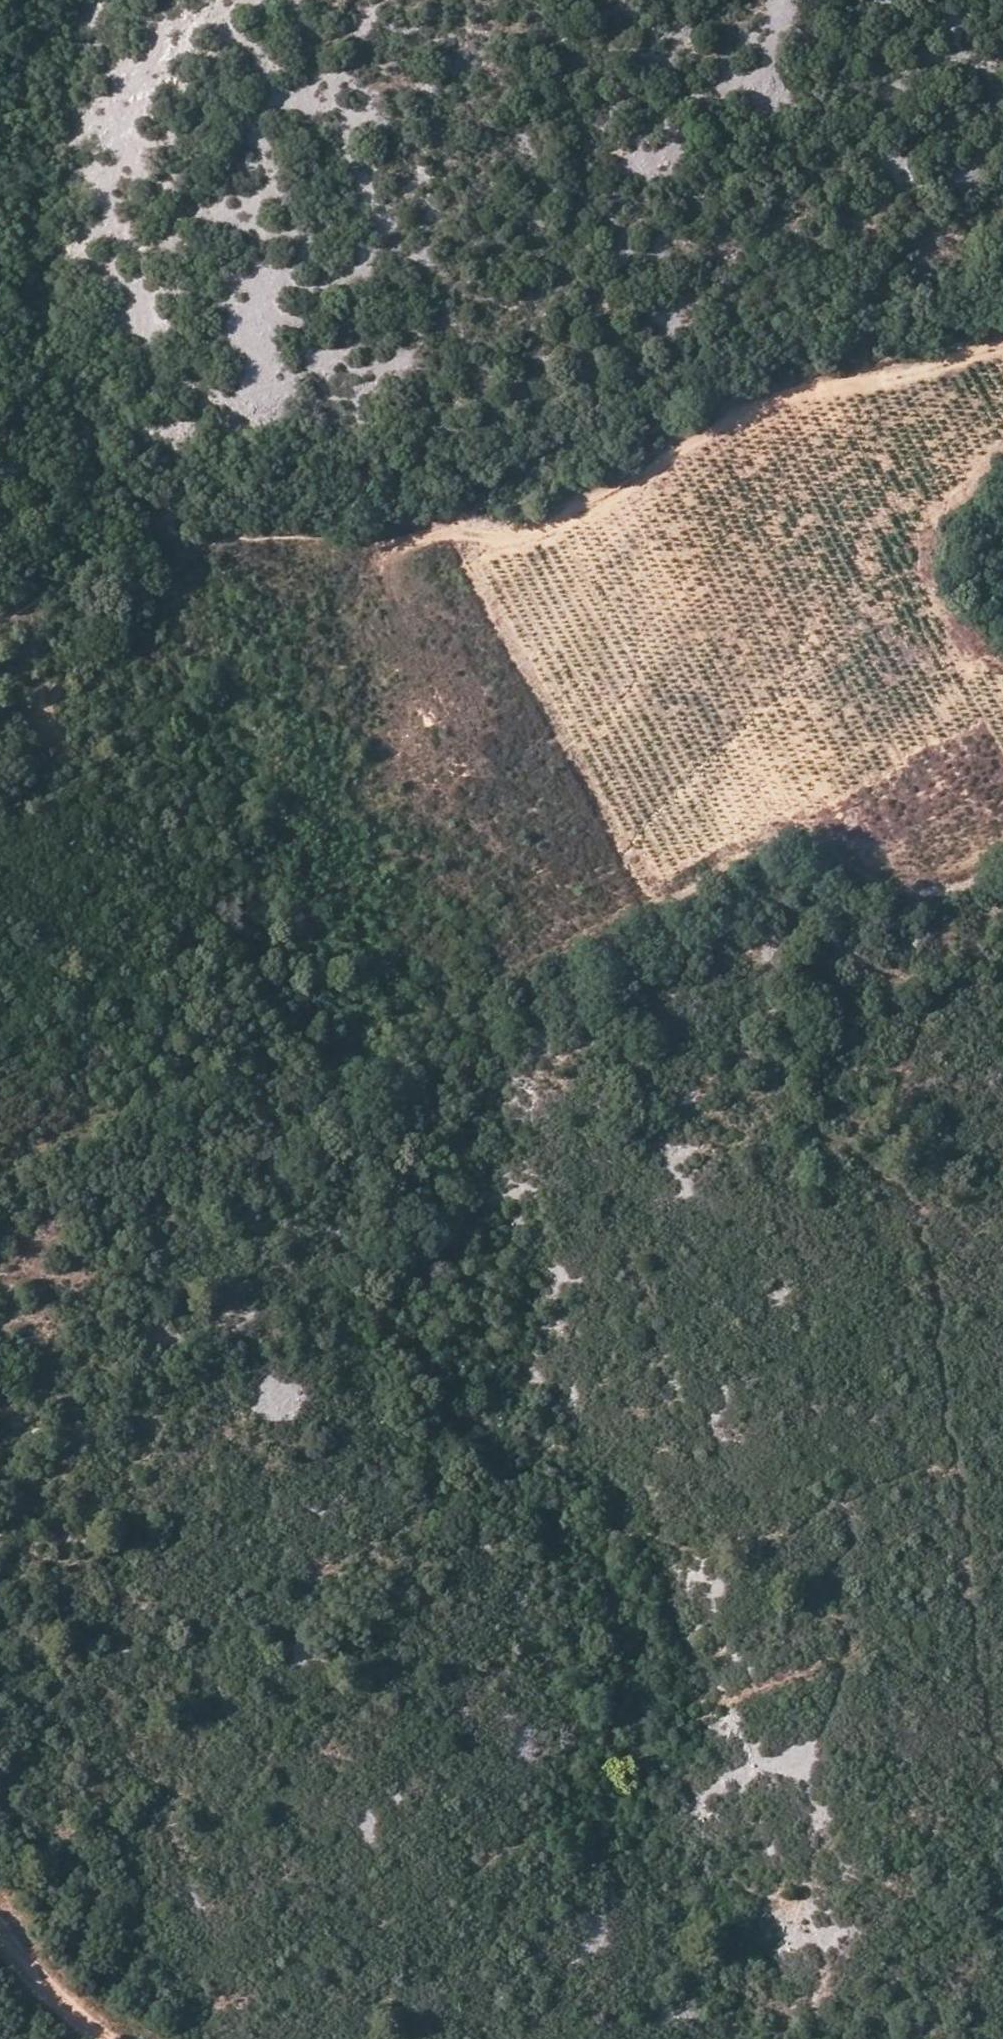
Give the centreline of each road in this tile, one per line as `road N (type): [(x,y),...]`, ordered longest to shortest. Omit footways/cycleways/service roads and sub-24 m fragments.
road 1 (track): [(392,545),(460,531),(515,541),(754,408),(878,367),(1002,348)]
road 2 (track): [(99,2038),(0,1930)]

